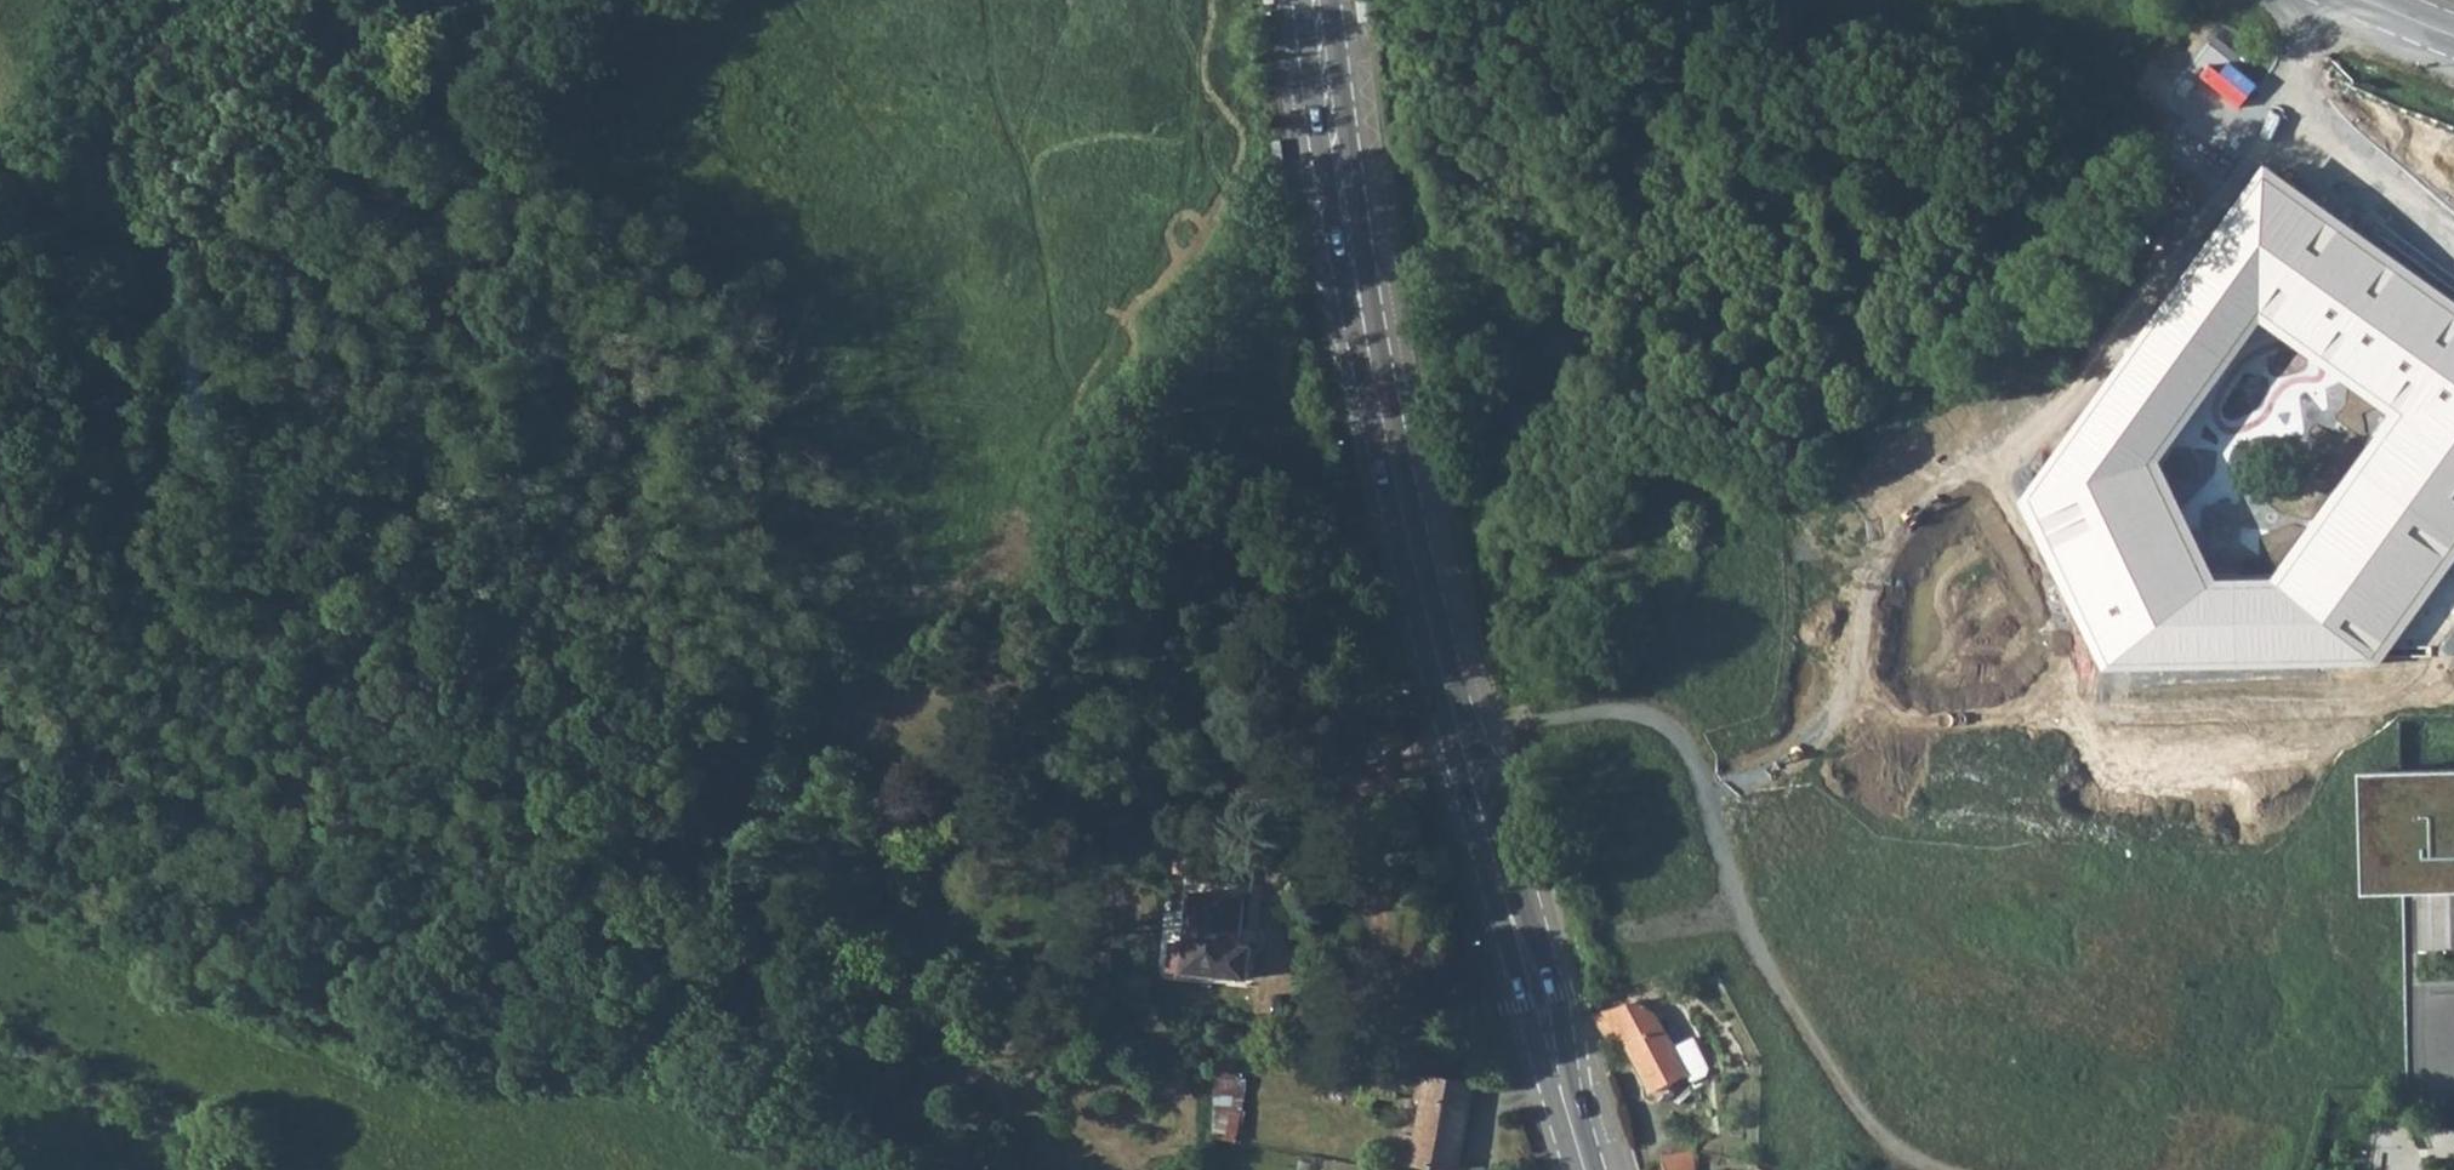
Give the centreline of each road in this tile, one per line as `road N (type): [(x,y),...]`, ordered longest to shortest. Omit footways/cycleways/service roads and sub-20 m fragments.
road 1 (tertiary): [(1586,1169),(1391,458),(1349,227),(1320,0)]

